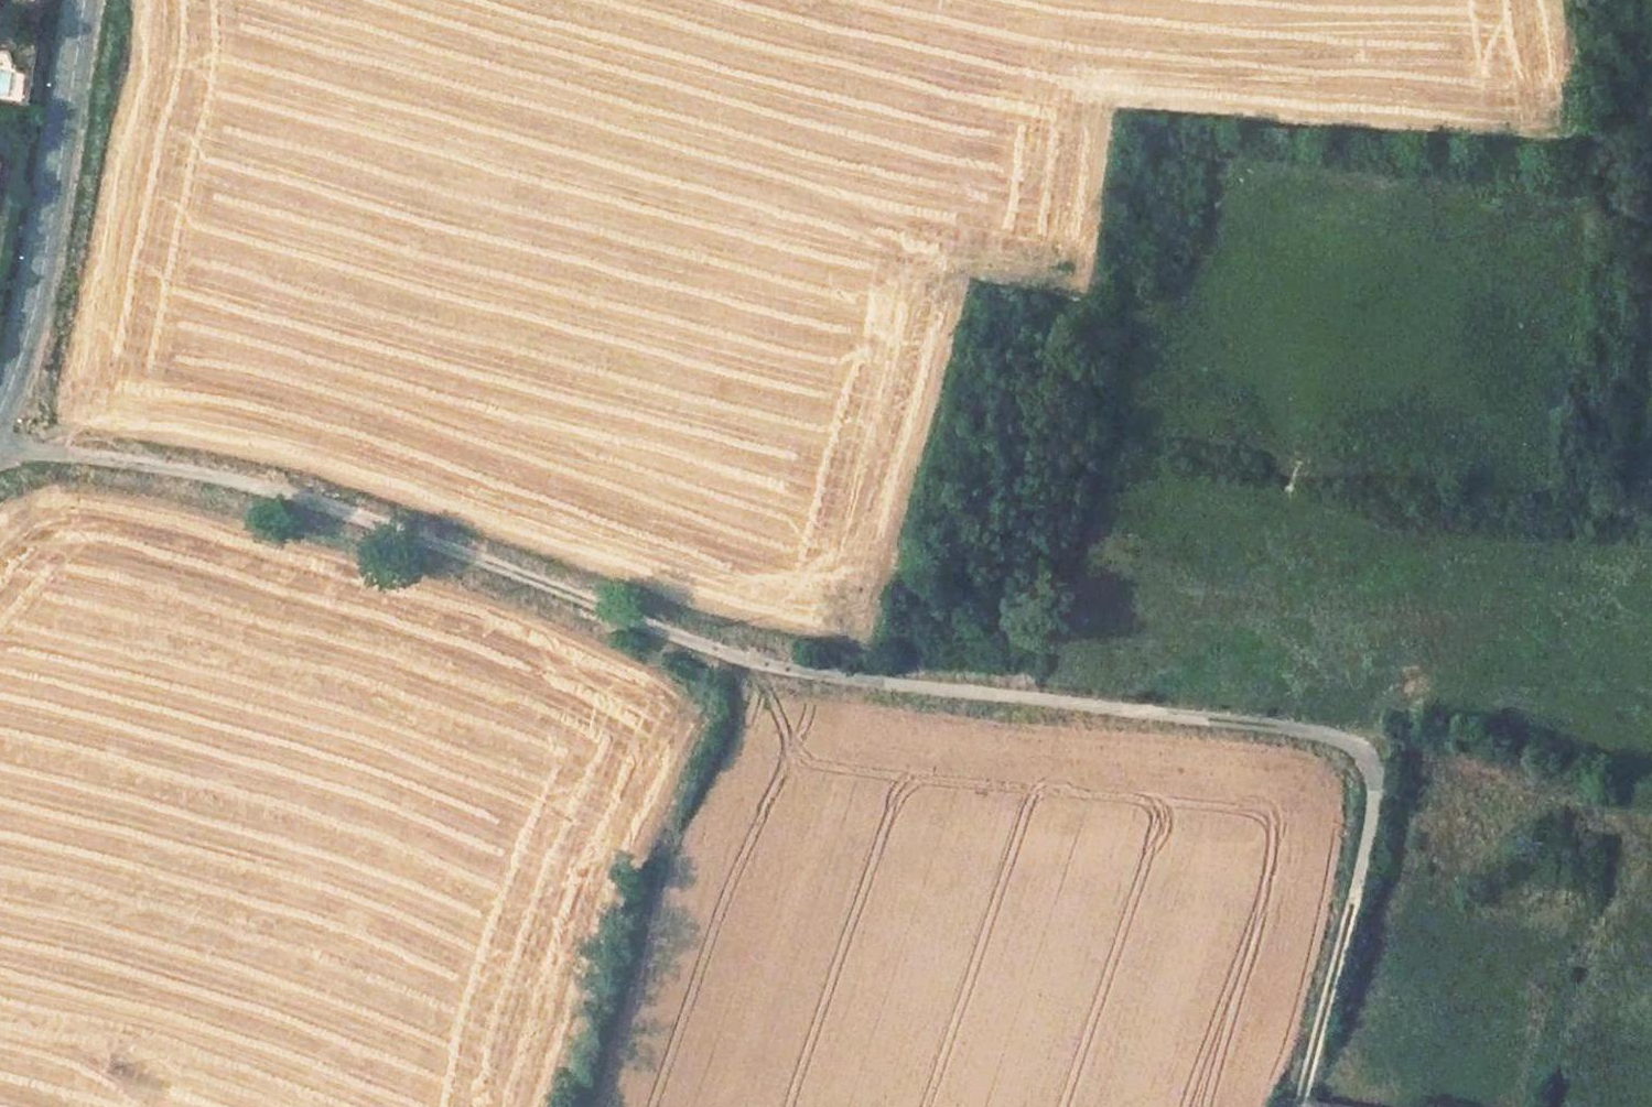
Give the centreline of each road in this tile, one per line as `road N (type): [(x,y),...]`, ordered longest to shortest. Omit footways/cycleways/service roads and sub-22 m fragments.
road 1 (track): [(0,437),(256,478),(413,525),(721,645),(840,672),(1330,727),(1368,758),(1373,801),(1313,1070)]
road 2 (residential): [(85,0),(31,327),(0,405)]

